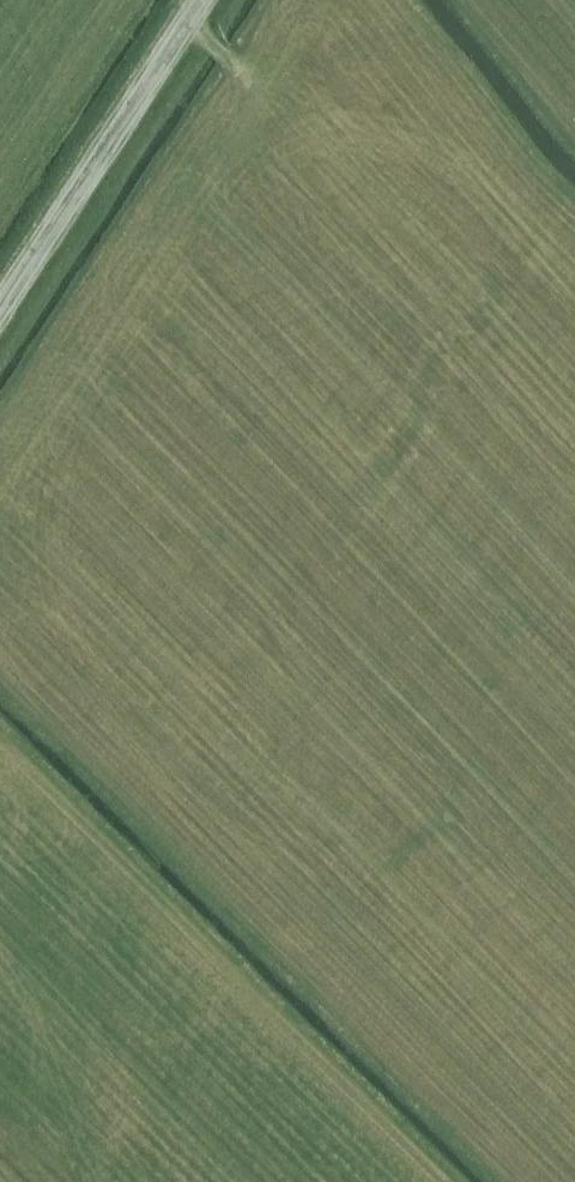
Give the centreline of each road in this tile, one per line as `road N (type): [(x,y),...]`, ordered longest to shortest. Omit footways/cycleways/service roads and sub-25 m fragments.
road 1 (tertiary): [(0,313),(204,0)]

